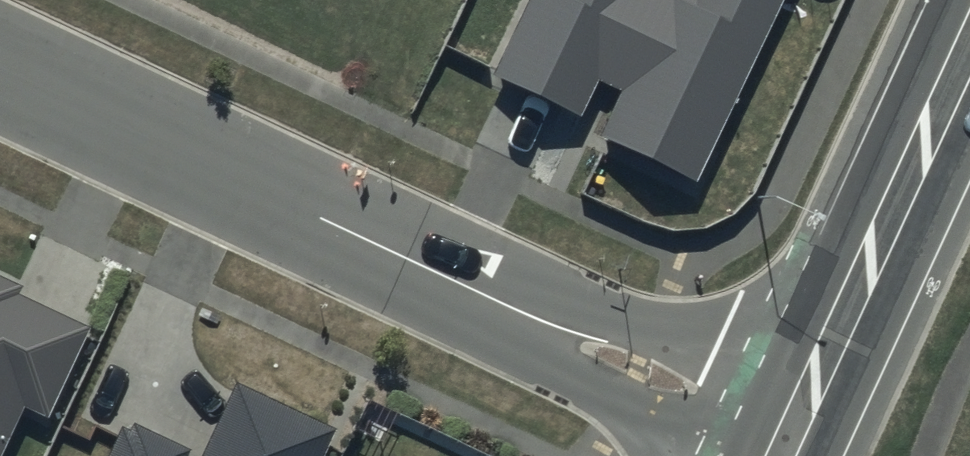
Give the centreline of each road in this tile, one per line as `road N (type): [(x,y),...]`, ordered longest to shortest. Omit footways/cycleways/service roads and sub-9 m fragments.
road 1 (residential): [(396,251),(492,262),(814,388)]
road 2 (residential): [(396,251),(0,66)]
road 3 (residential): [(731,455),(460,321),(396,251)]
road 4 (secondary): [(814,388),(969,42)]

